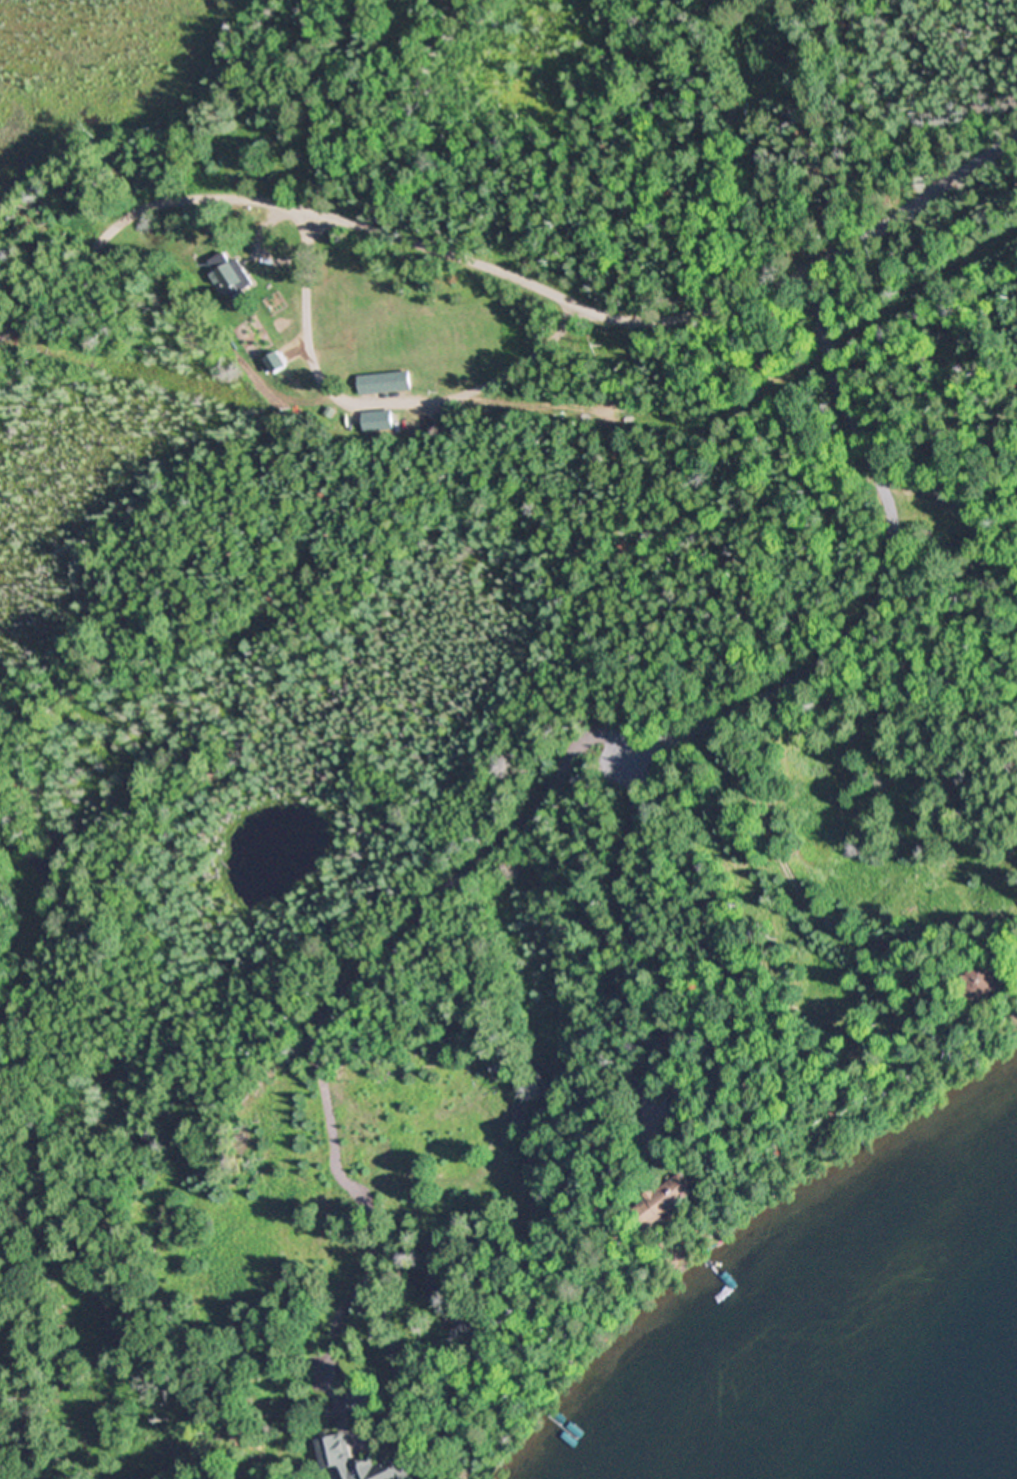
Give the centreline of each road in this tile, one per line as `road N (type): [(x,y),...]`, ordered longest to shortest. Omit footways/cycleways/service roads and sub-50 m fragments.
road 1 (residential): [(0,327),(80,268),(161,188),(192,181),(389,231),(612,314),(706,313),(849,246),(1016,137)]
road 2 (residential): [(815,264),(889,511),(885,575),(862,626),(826,669),(648,756),(623,759)]

